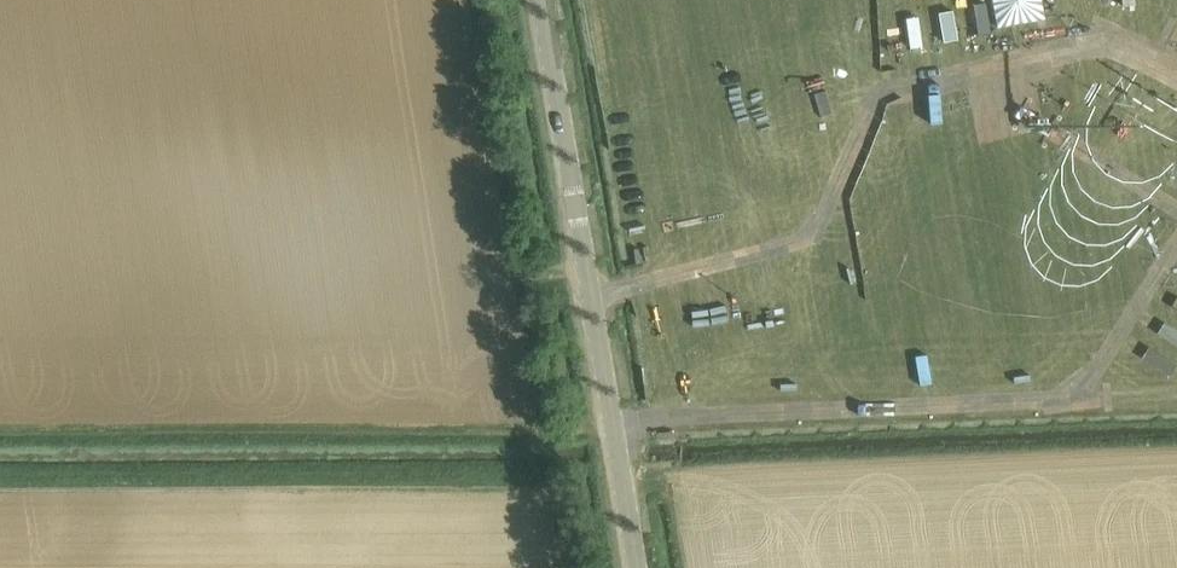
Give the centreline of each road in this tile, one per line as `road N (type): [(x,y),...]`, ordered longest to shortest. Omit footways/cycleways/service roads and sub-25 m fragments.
road 1 (tertiary): [(628,567),(533,0)]

